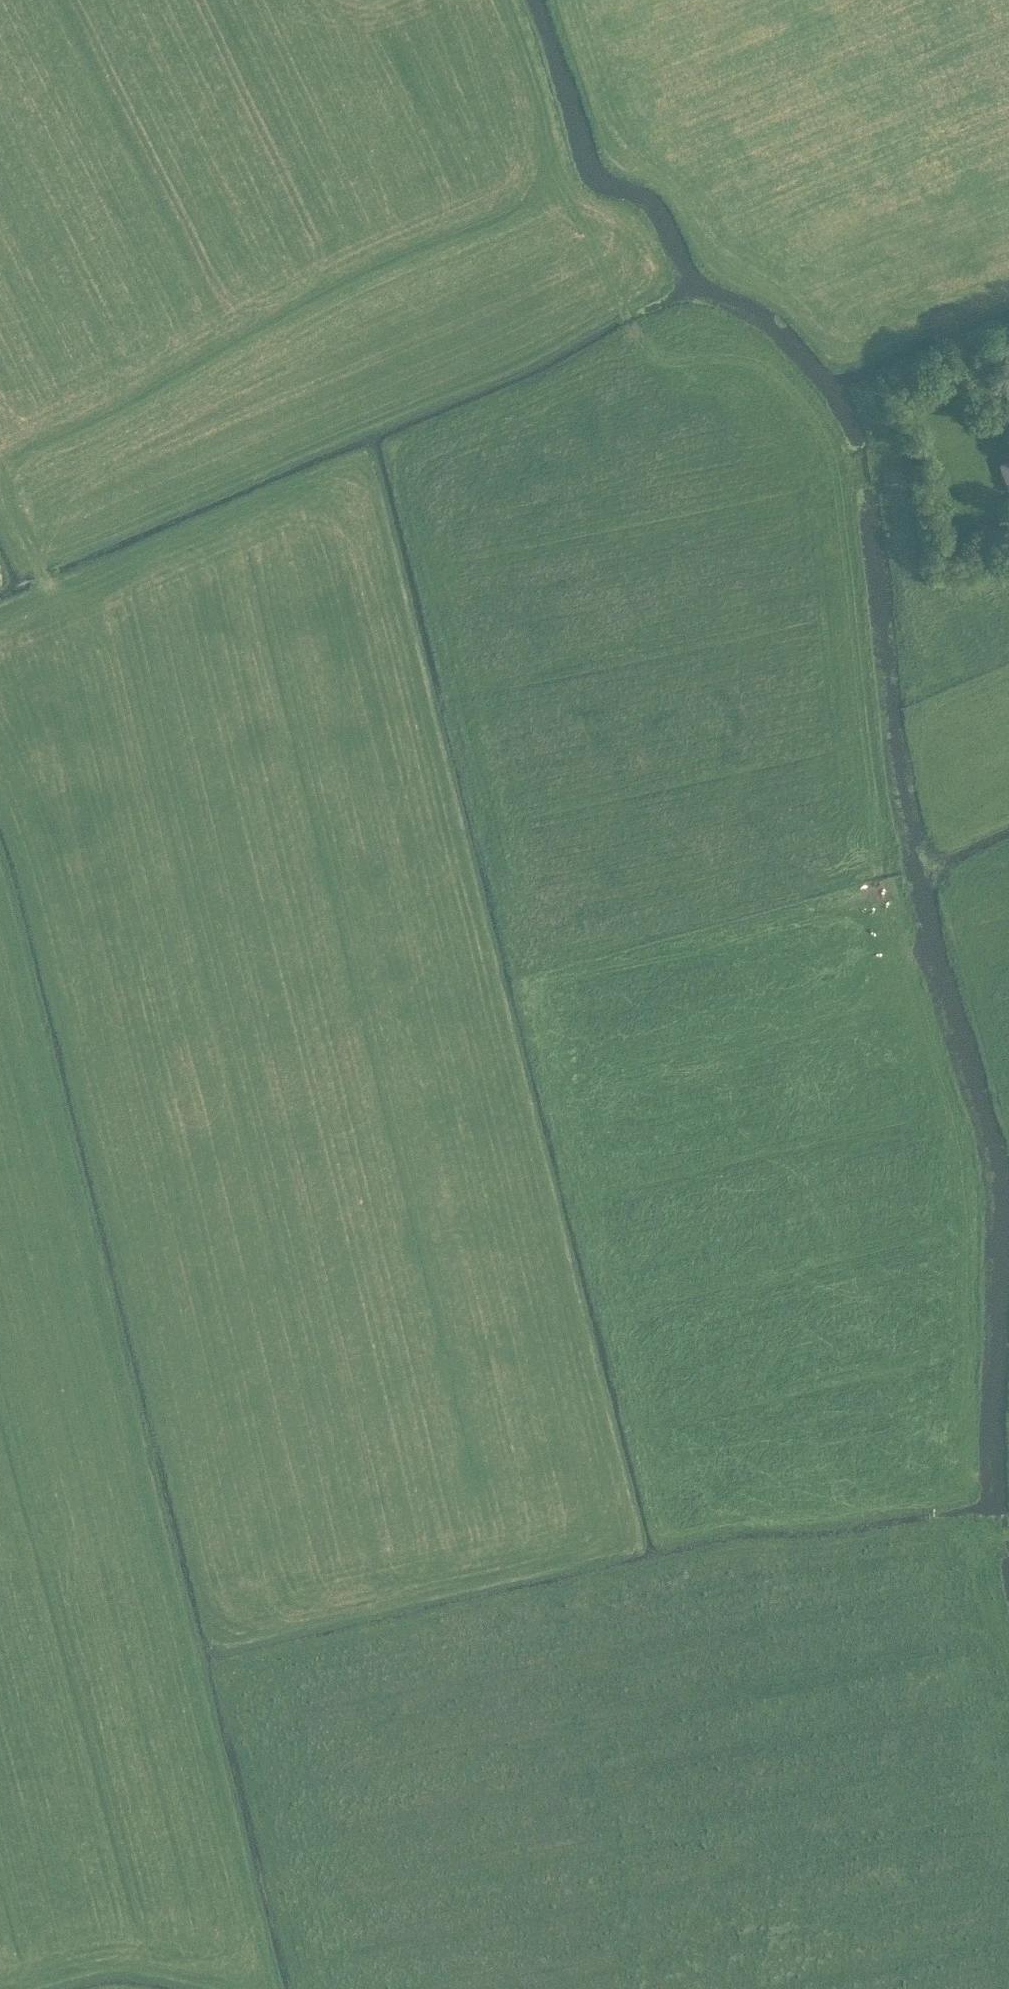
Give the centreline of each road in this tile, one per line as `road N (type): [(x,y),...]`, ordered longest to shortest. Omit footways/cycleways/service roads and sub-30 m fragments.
road 1 (track): [(0,606),(43,584),(10,528),(1,489),(8,466),(508,215),(549,160)]
road 2 (track): [(639,341),(549,160)]
road 3 (track): [(549,160),(497,0)]

